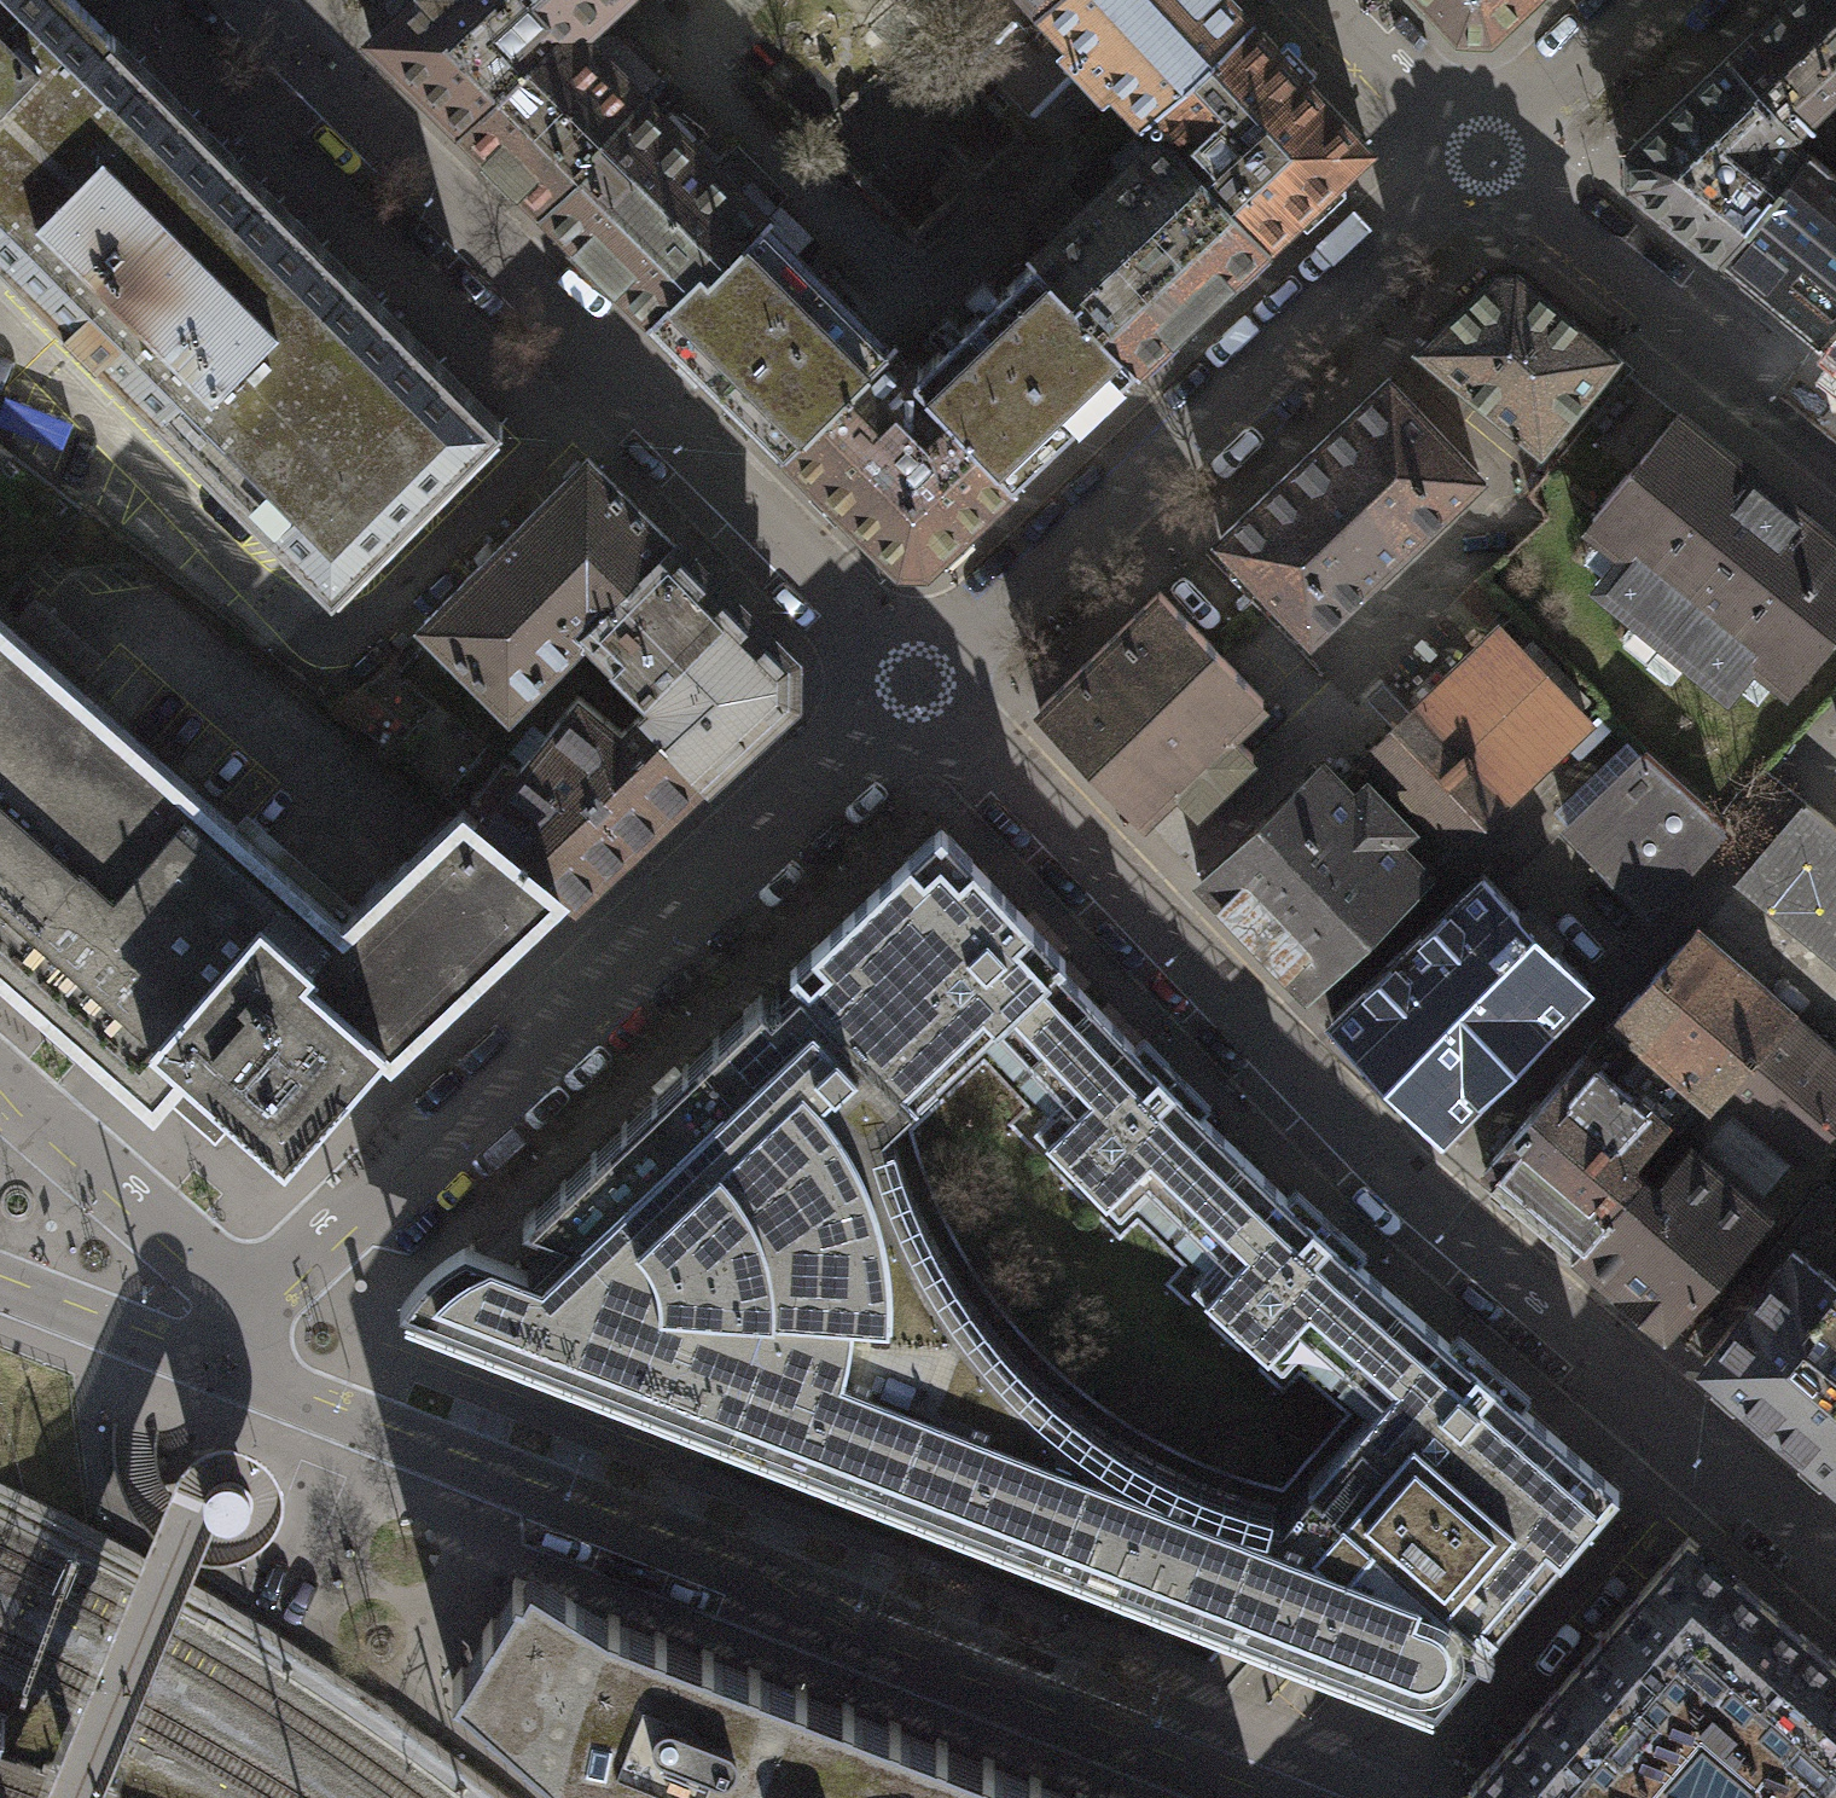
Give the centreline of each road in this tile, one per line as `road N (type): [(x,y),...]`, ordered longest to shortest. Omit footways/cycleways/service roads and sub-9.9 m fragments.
road 1 (residential): [(905,687),(1374,1159),(1835,1563)]
road 2 (residential): [(216,1375),(726,1574),(851,1657),(1225,1797)]
road 3 (residential): [(221,0),(905,687)]
road 4 (residential): [(905,687),(246,1289)]
road 5 (residential): [(1472,153),(905,687)]
road 6 (residential): [(1835,451),(1472,153)]
road 7 (residential): [(246,1289),(0,1077)]
road 8 (residential): [(0,1291),(216,1375)]
road 9 (residential): [(1635,0),(1472,153)]
road 10 (residential): [(1472,153),(1332,0)]

